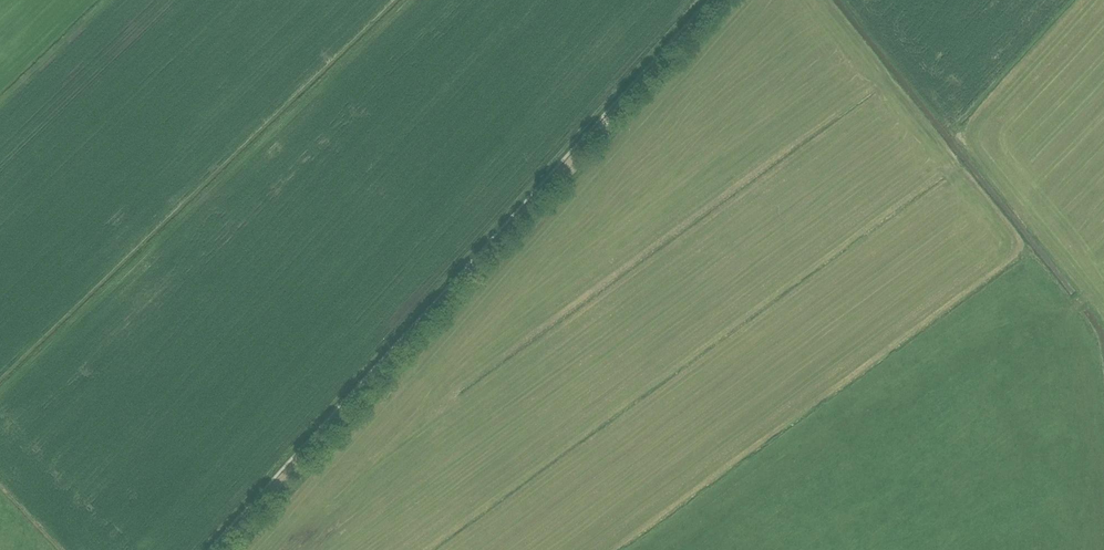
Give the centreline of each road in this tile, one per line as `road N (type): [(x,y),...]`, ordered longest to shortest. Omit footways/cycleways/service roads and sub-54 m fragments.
road 1 (track): [(226,549),(726,0)]

